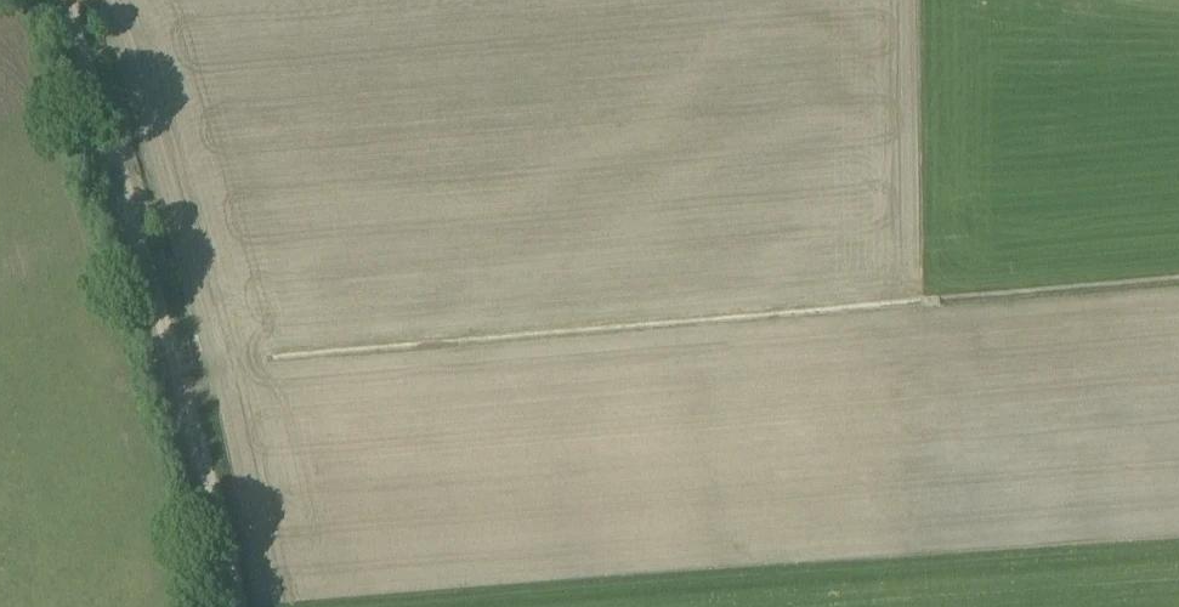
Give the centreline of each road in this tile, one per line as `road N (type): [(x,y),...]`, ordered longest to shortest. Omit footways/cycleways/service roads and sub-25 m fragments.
road 1 (track): [(236,606),(68,0)]

